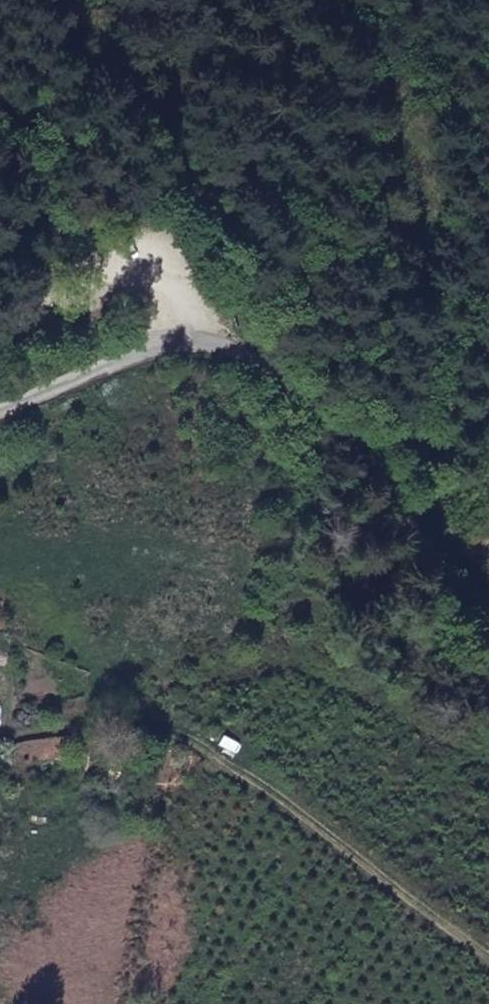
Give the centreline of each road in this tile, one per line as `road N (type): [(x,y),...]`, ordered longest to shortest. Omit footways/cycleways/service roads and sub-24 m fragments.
road 1 (unclassified): [(0,409),(157,342),(200,340),(265,362),(328,409),(405,530),(488,600)]
road 2 (track): [(488,950),(200,741),(150,727),(67,725),(10,737)]
road 3 (track): [(10,737),(254,655),(488,748)]
road 4 (track): [(0,326),(124,288),(162,302),(200,340)]

